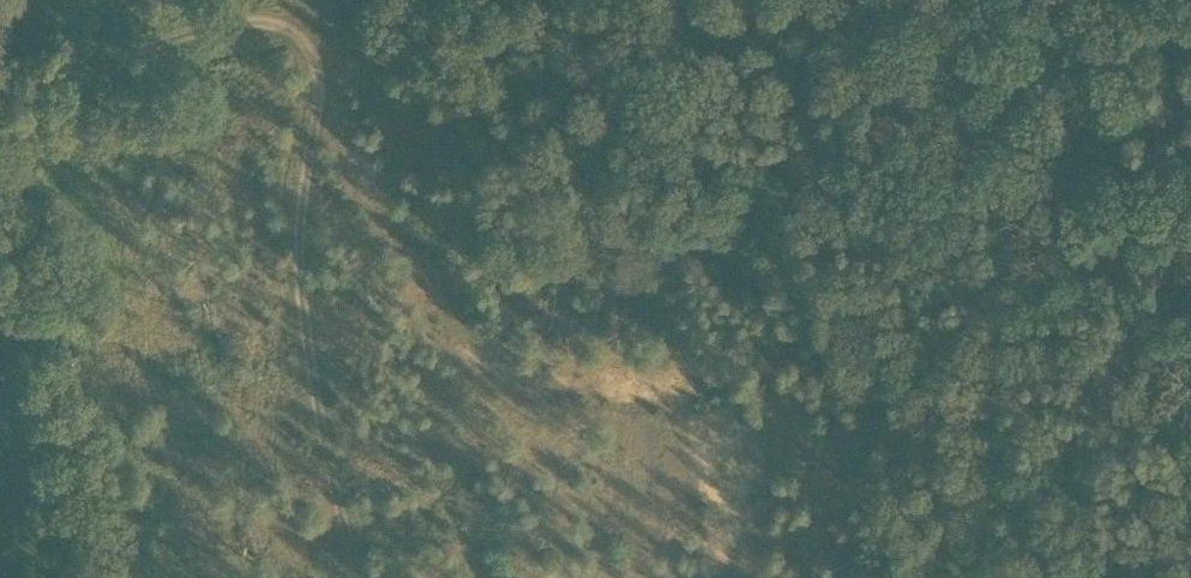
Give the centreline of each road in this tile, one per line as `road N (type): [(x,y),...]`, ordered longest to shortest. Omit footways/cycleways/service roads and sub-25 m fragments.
road 1 (track): [(0,99),(202,36),(290,28),(309,51),(316,82),(294,200),(293,286),(357,577)]

